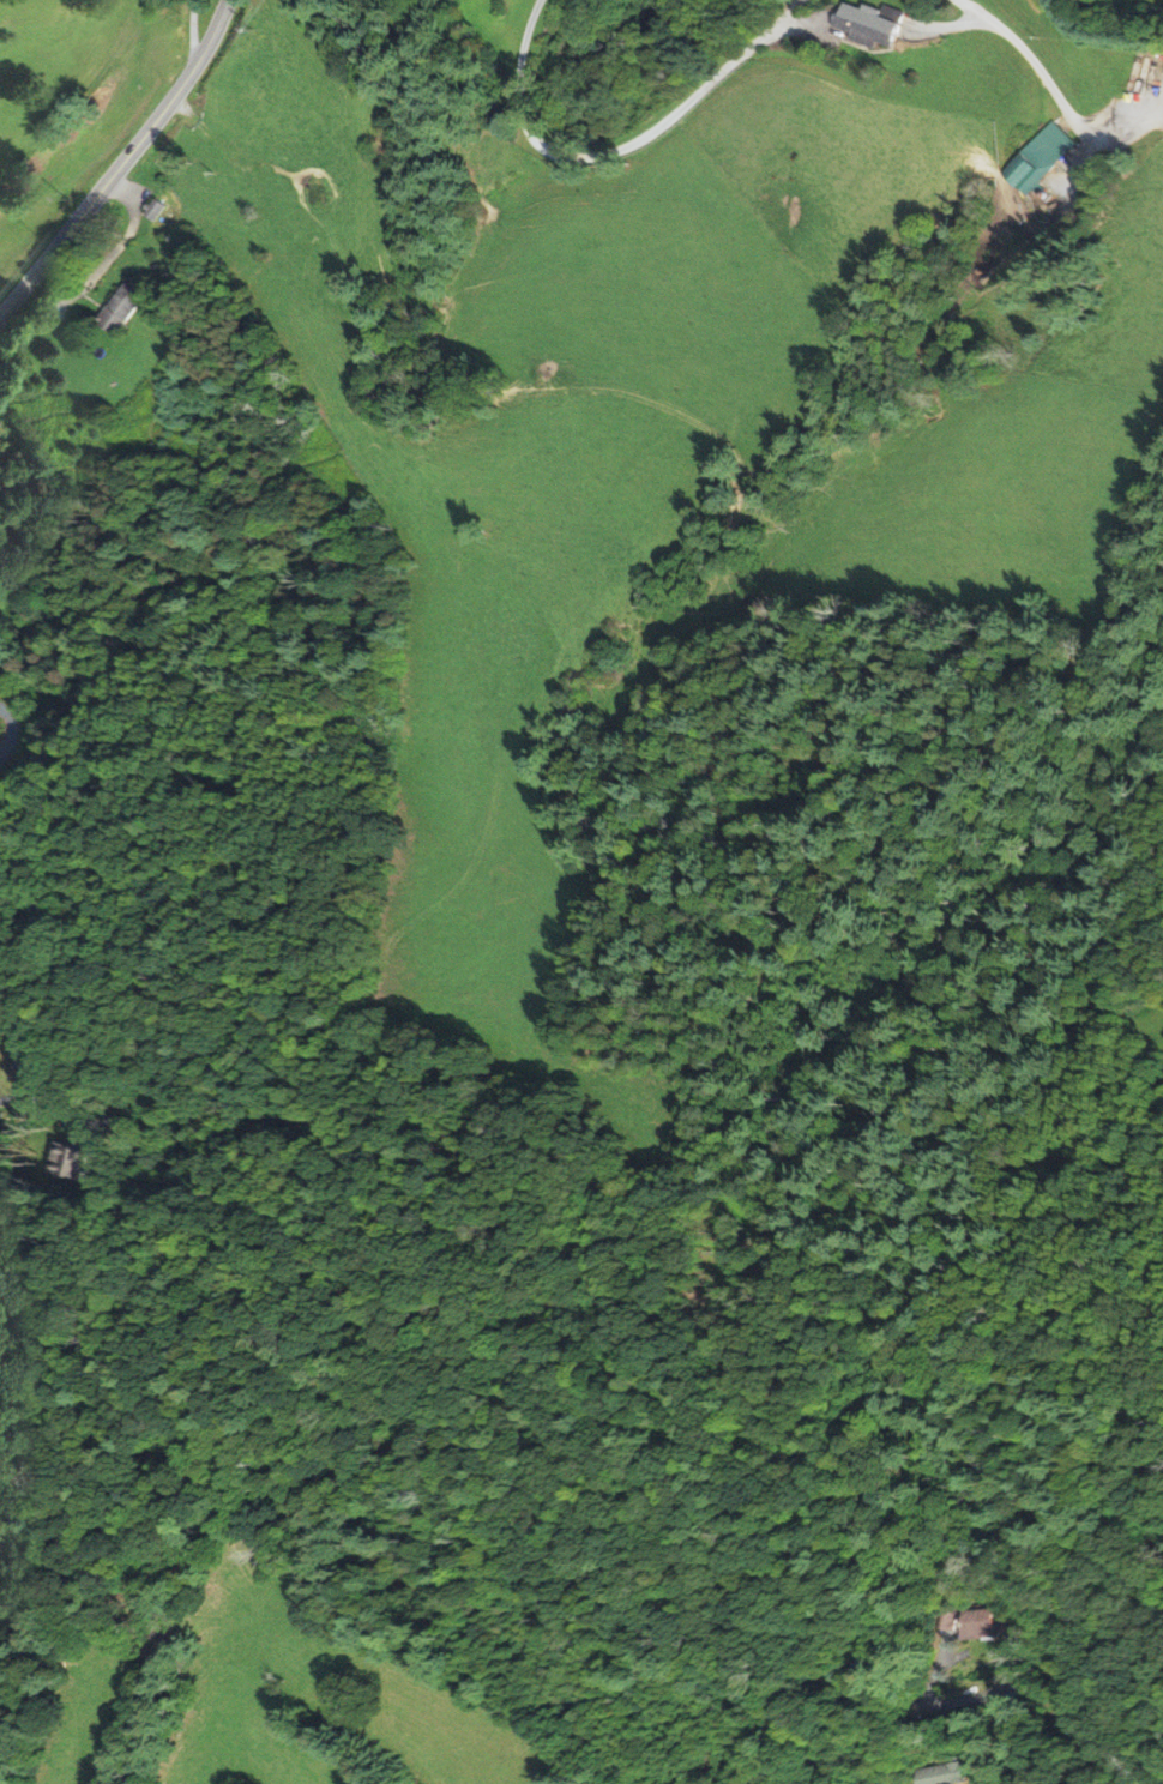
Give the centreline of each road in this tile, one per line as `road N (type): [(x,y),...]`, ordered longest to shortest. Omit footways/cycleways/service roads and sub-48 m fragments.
road 1 (tertiary): [(225,8),(171,103),(0,323)]

